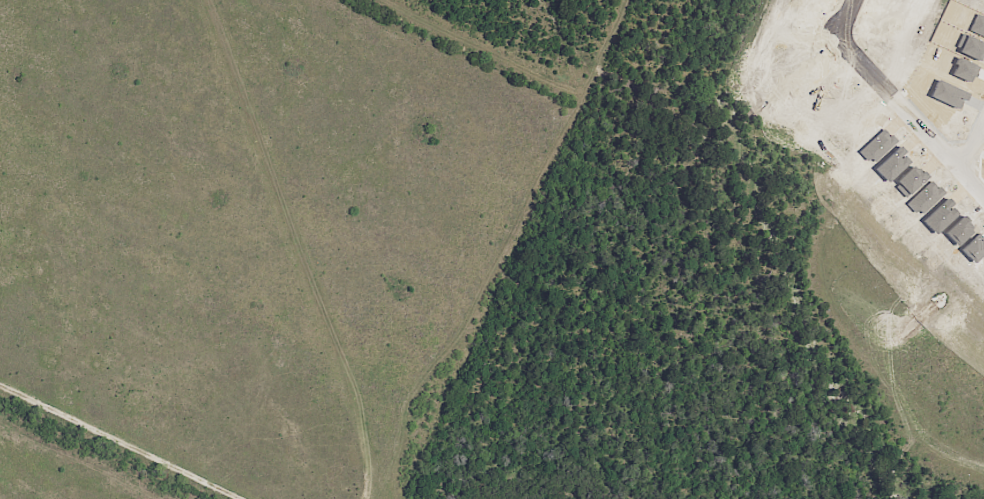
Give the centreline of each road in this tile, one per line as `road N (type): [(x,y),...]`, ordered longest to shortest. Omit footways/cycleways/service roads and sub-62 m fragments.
road 1 (residential): [(303,498),(316,456),(312,425),(234,184),(162,0)]
road 2 (residential): [(983,191),(852,53)]

